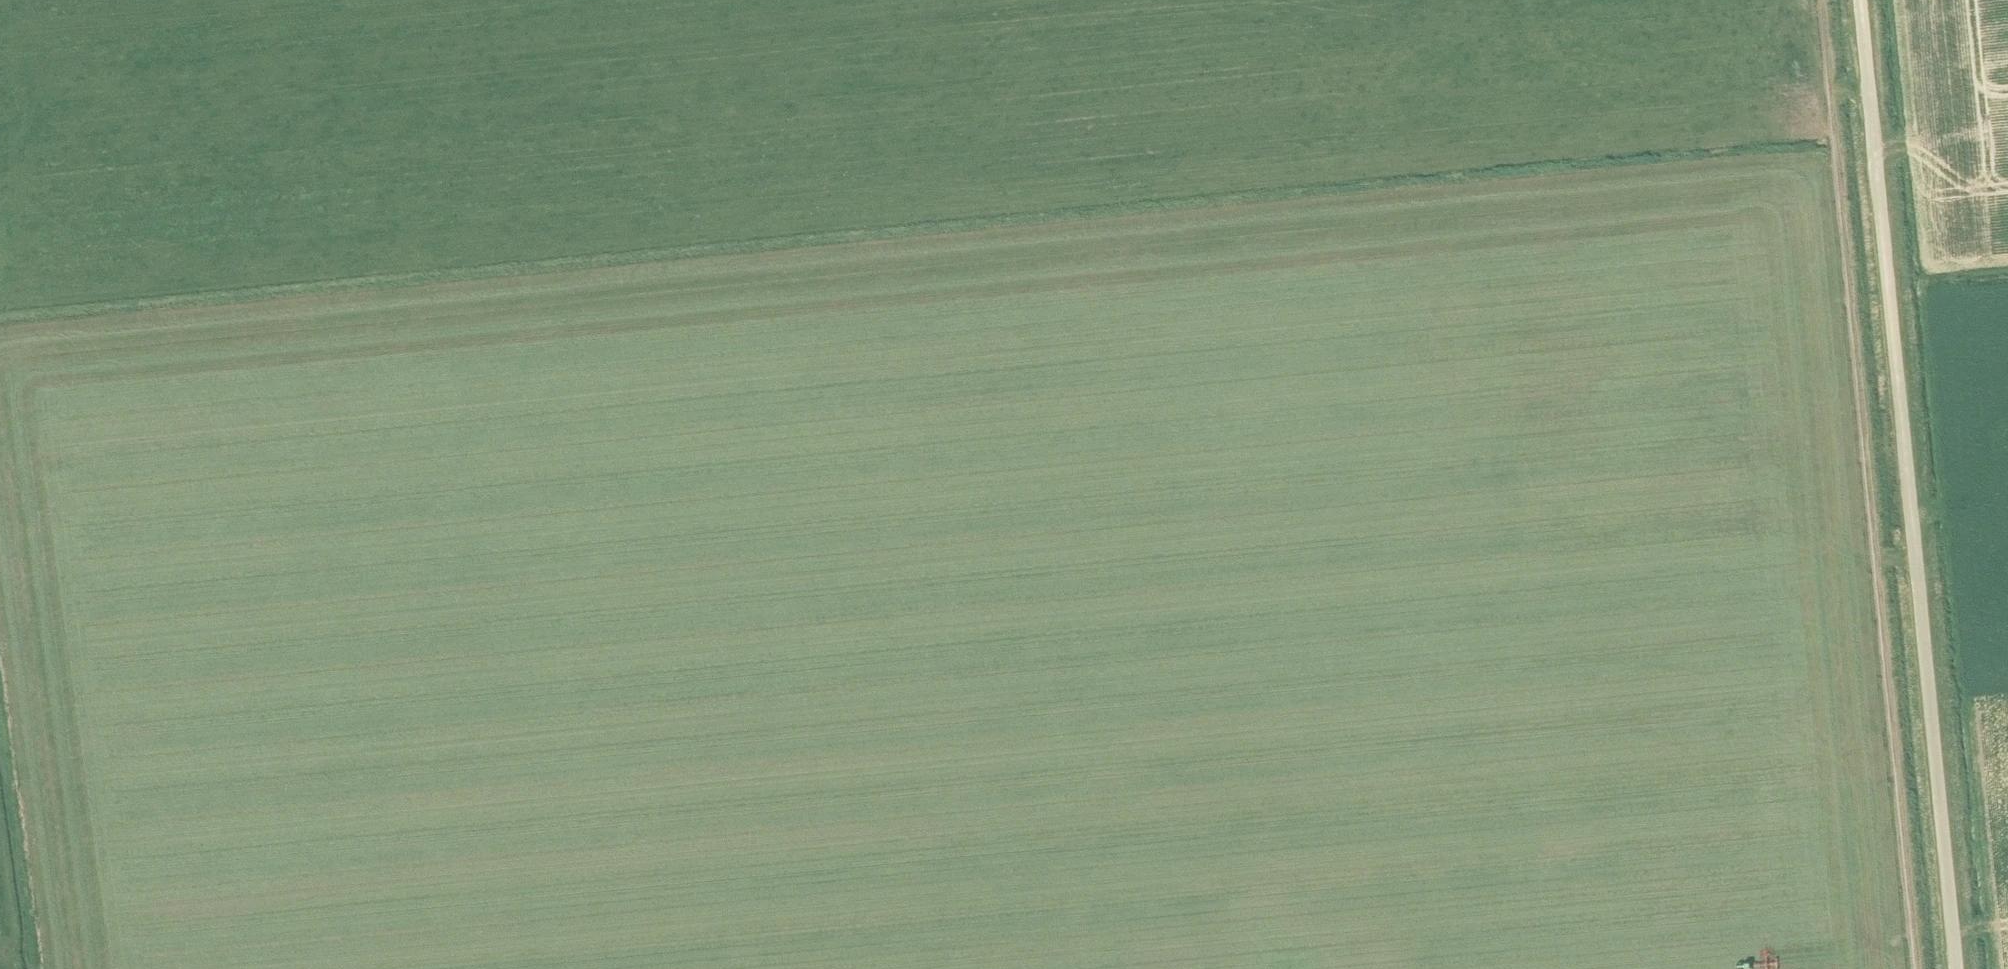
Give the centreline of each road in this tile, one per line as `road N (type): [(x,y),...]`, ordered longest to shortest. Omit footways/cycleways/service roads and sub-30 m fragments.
road 1 (unclassified): [(1957,968),(1860,0)]

